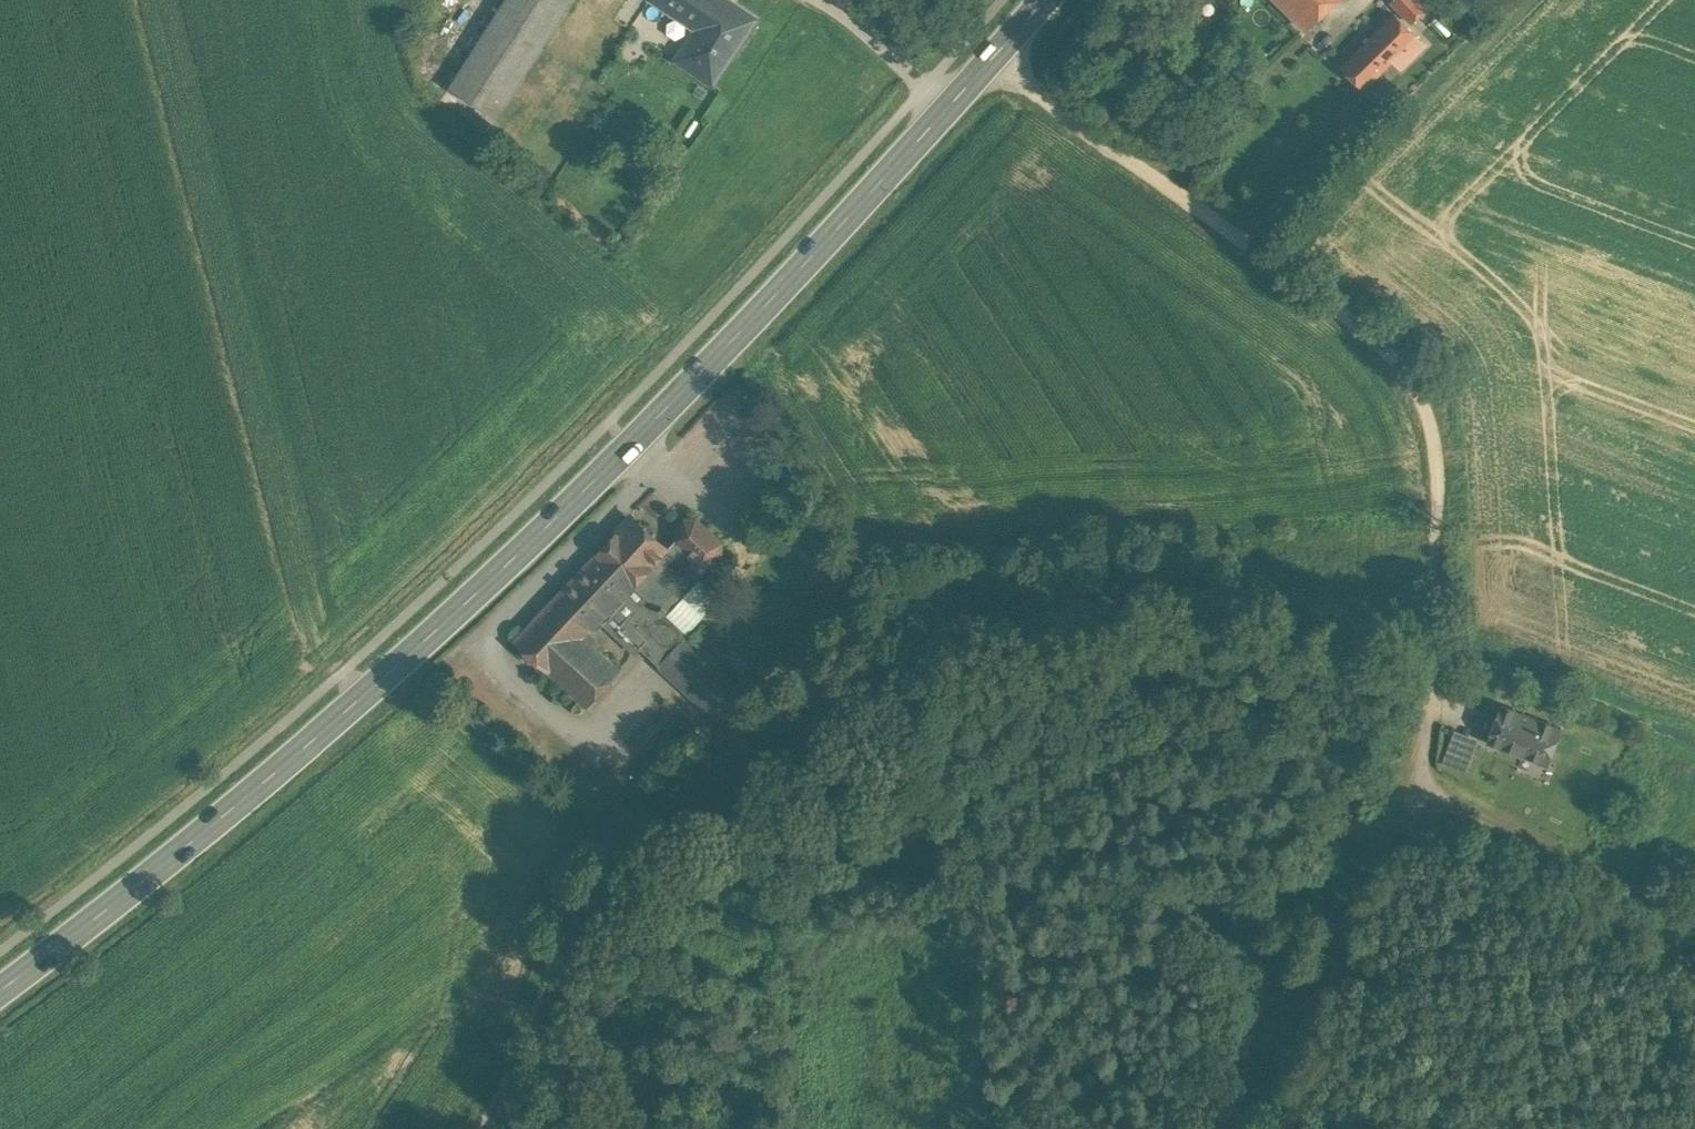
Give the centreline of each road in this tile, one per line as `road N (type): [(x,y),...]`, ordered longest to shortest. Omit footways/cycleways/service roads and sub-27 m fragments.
road 1 (secondary): [(0,989),(179,852),(497,573),(744,328),(1044,0)]
road 2 (track): [(1420,782),(1377,760),(1281,773),(1113,759),(1010,724),(903,641),(856,635)]
road 3 (track): [(1281,258),(1531,0)]
road 4 (track): [(1420,782),(1694,897)]
road 5 (track): [(612,0),(536,121)]

